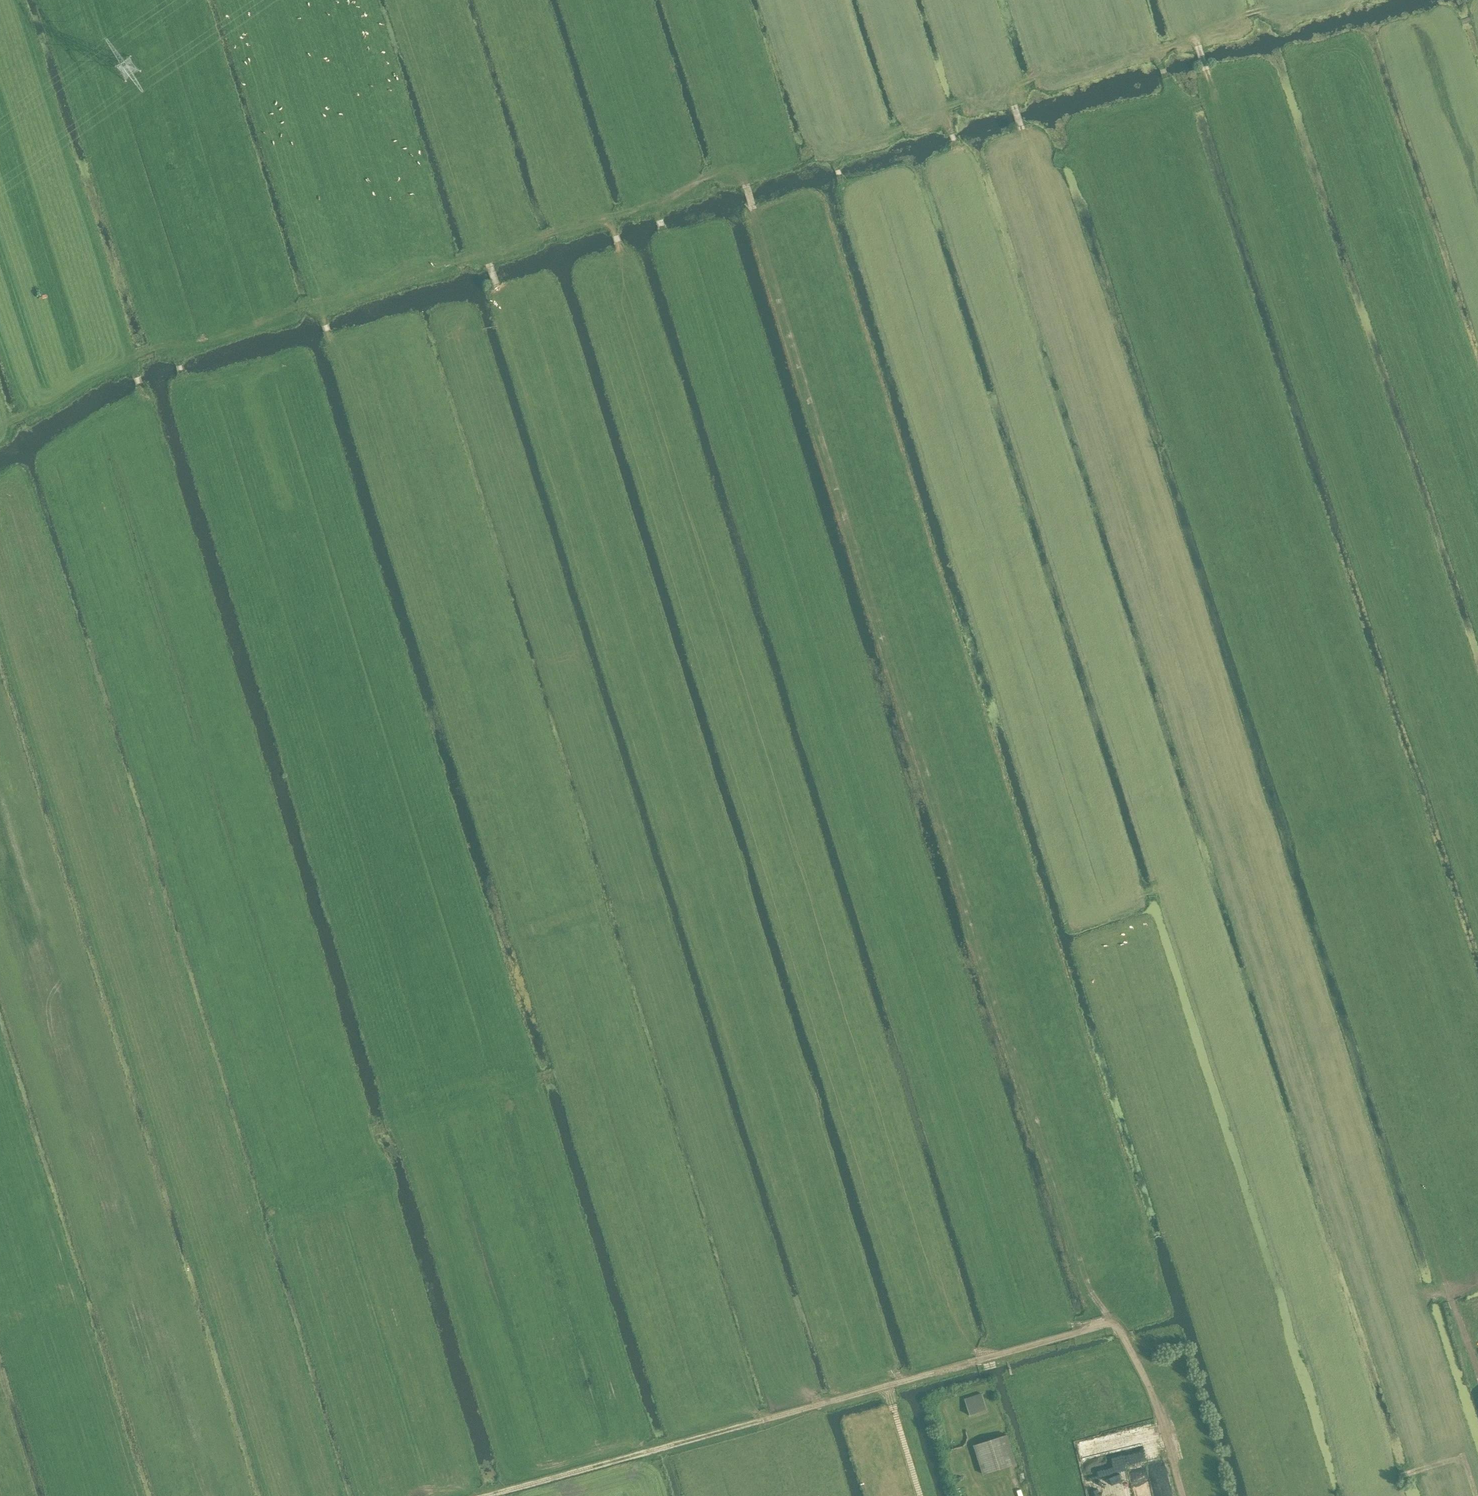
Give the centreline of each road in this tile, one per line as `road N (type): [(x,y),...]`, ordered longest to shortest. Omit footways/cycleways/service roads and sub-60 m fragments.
road 1 (track): [(1120,1495),(1108,1450),(1165,1436),(1149,1385),(1121,1331),(1107,1324),(759,1422)]

